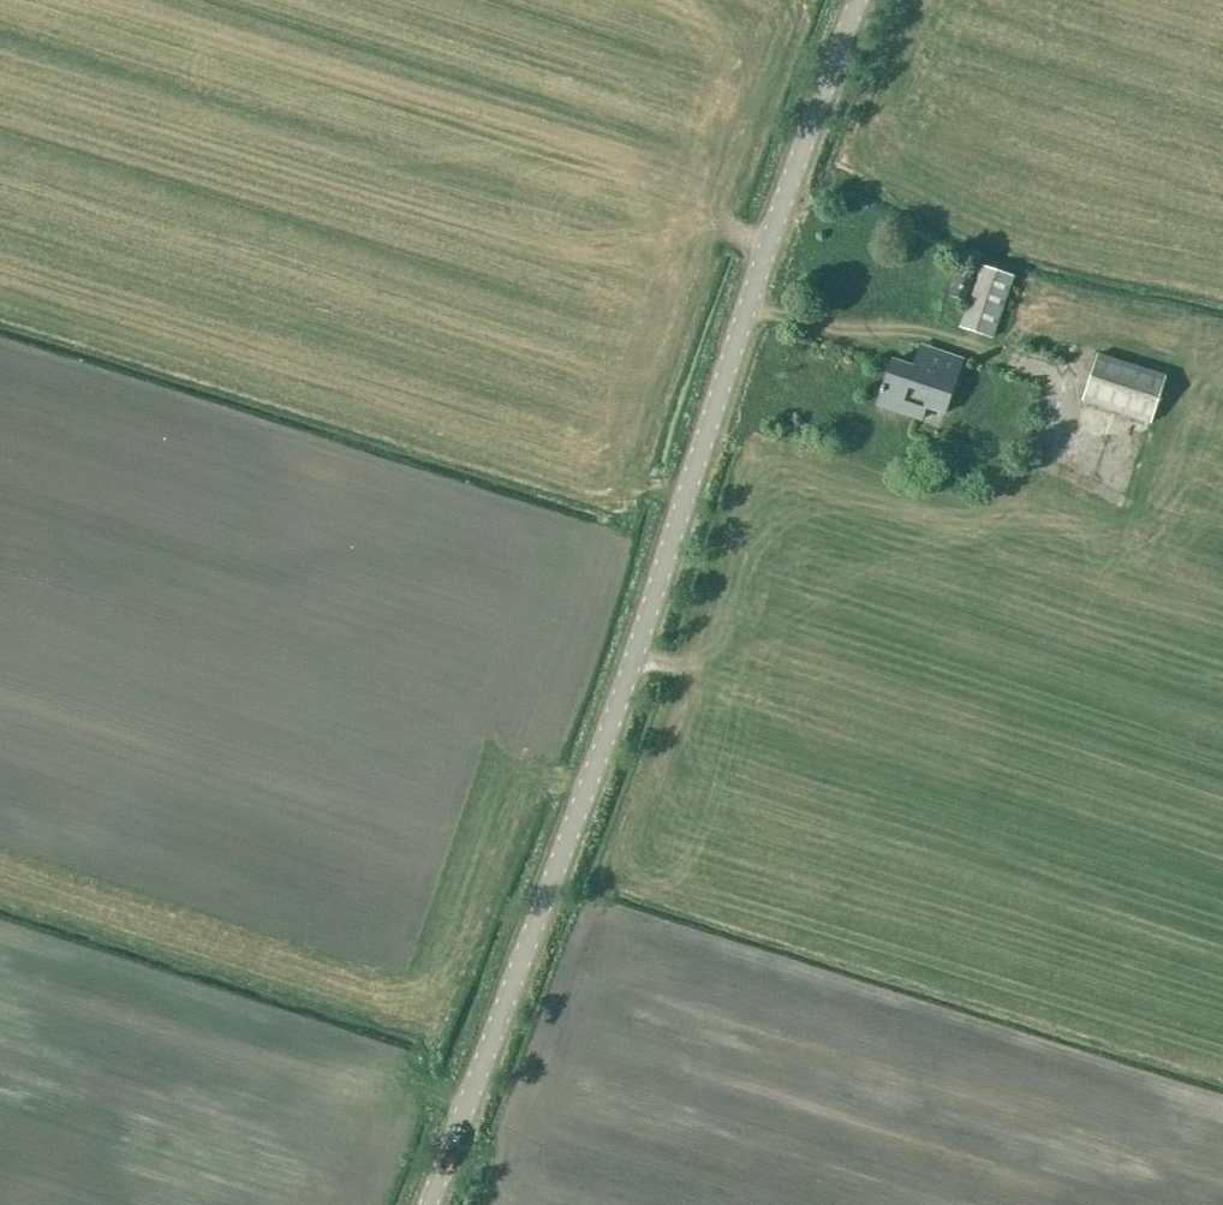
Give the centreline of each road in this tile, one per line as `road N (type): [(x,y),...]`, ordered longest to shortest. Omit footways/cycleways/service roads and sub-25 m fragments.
road 1 (tertiary): [(431,1204),(578,822),(860,0)]

